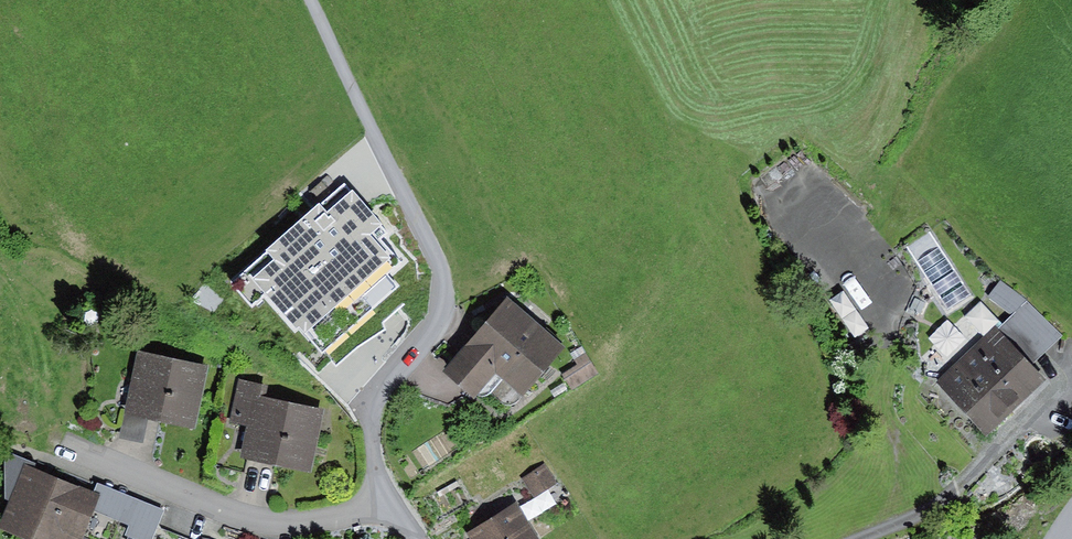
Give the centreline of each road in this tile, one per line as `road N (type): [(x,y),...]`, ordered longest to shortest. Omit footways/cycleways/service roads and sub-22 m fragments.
road 1 (residential): [(379,503),(331,517),(265,518),(63,441)]
road 2 (track): [(308,0),(448,288)]
road 3 (residential): [(448,288),(436,328),(374,405),(379,503)]
road 4 (track): [(896,526),(899,449),(885,411),(885,351)]

